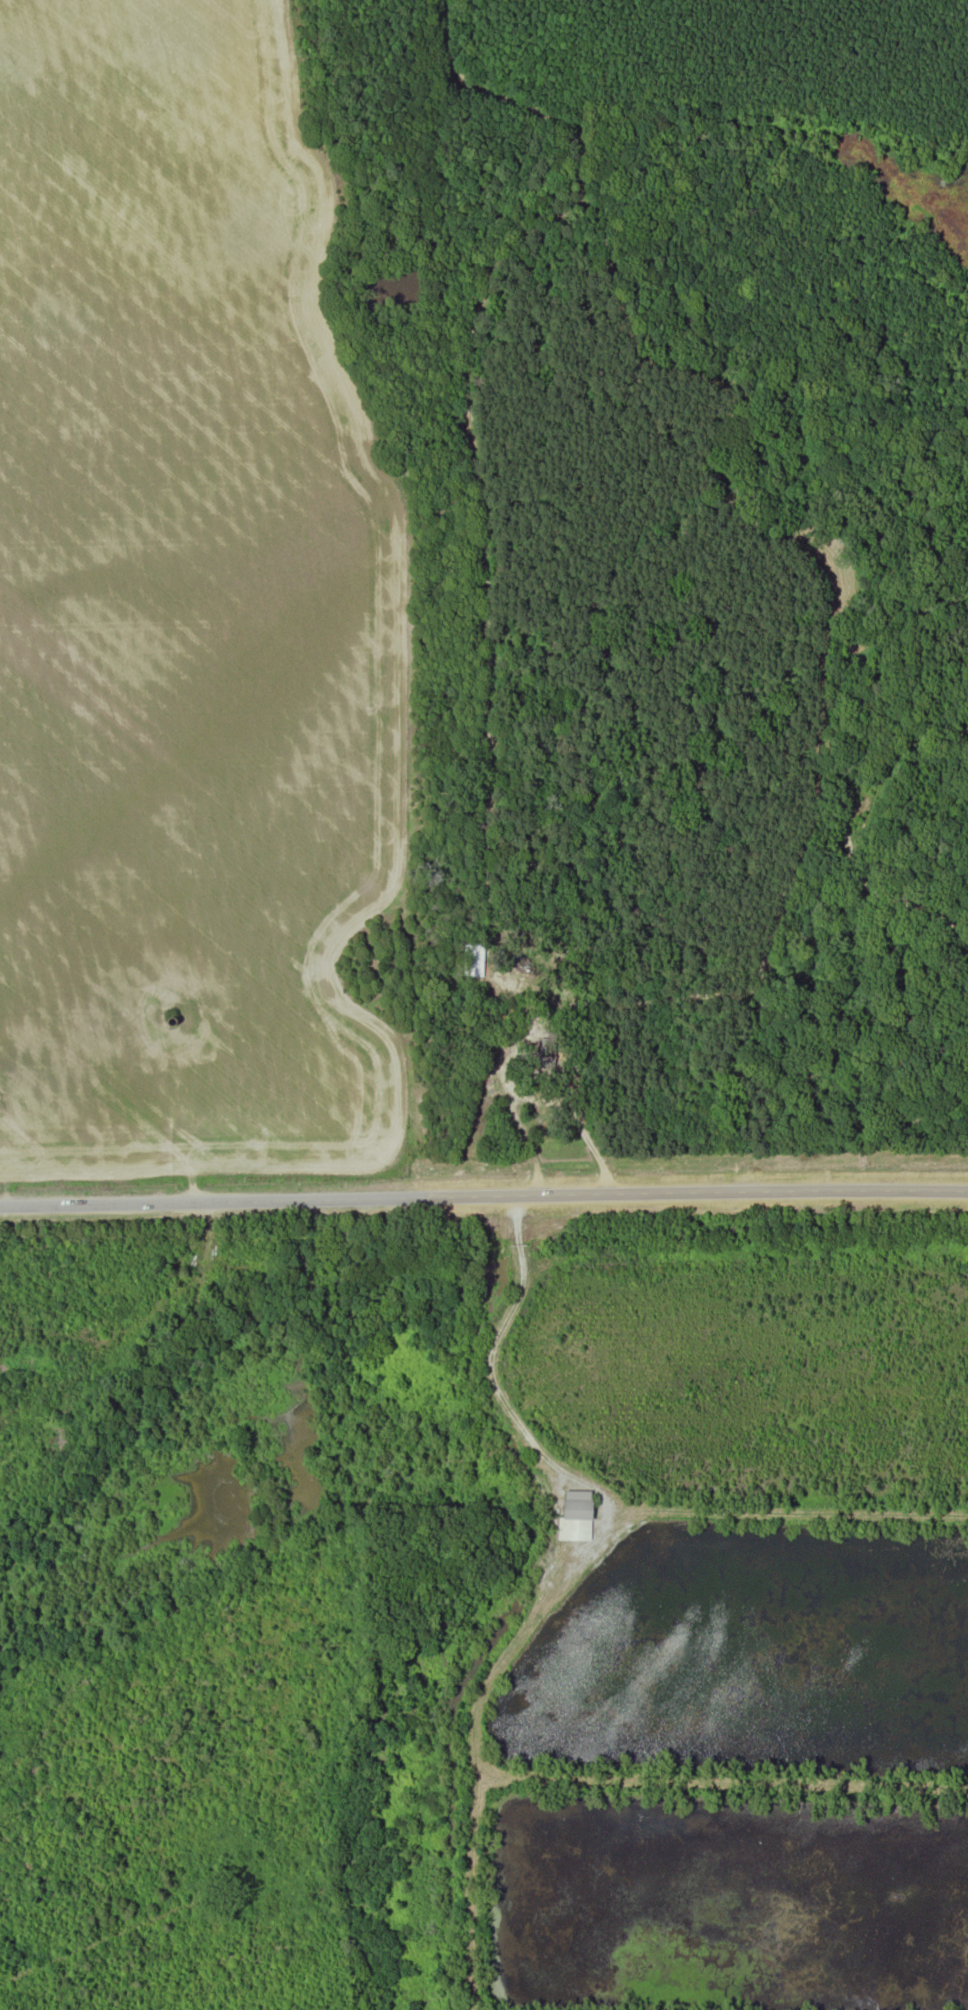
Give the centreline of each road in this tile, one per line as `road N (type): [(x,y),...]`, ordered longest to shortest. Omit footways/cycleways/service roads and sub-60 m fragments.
road 1 (residential): [(524,1195),(0,1201)]
road 2 (residential): [(967,1191),(524,1195)]

